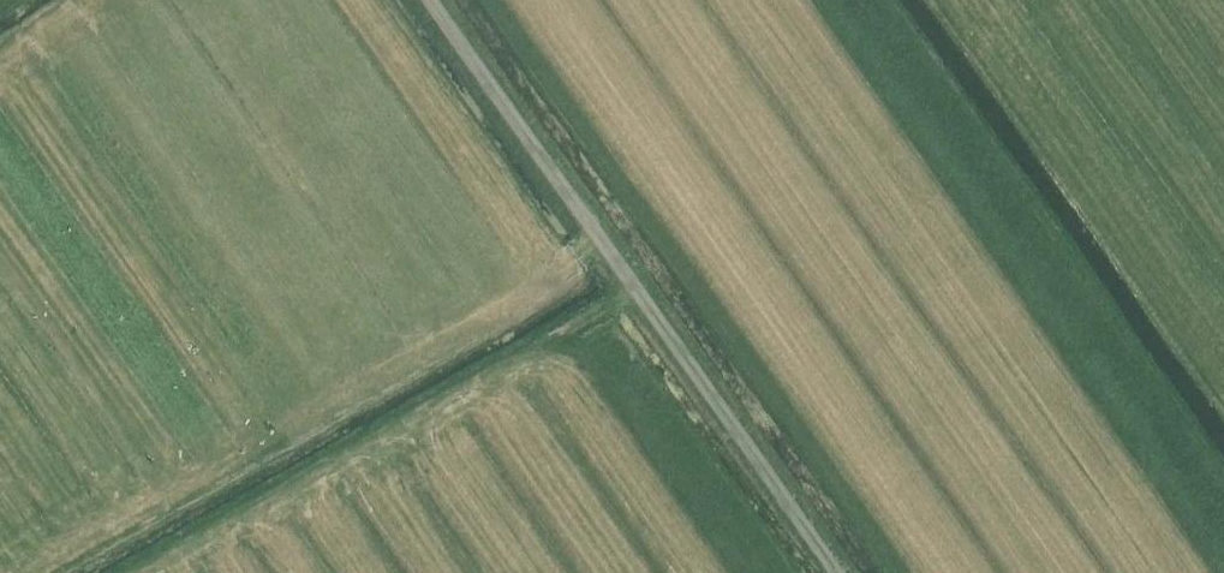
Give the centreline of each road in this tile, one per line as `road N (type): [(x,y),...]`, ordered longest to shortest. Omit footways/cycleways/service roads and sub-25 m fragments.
road 1 (track): [(834,572),(431,0)]

